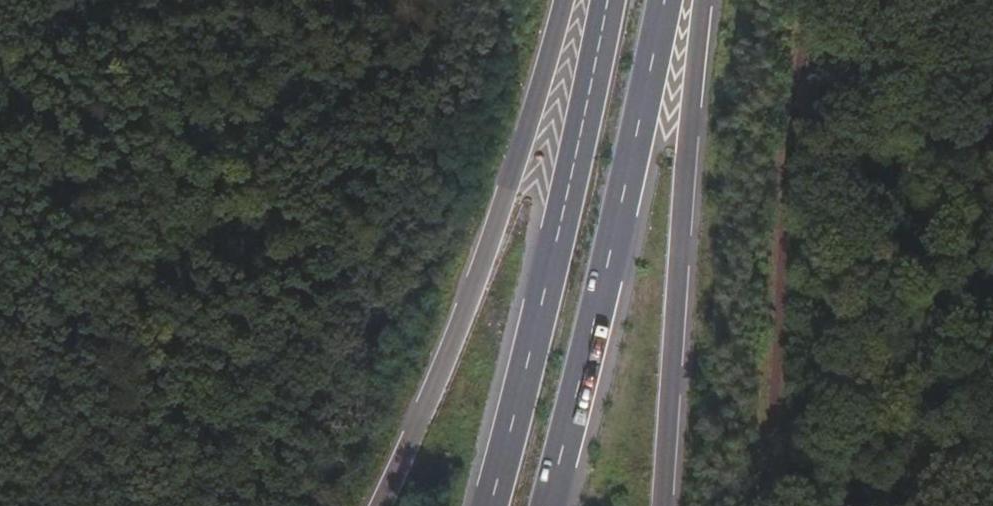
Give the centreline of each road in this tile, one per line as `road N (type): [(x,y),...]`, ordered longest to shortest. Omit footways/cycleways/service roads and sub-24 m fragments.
road 1 (trunk): [(575,0),(532,138),(377,505)]
road 2 (trunk): [(546,505),(663,0)]
road 3 (trunk): [(607,0),(492,505)]
road 4 (track): [(942,505),(943,303),(890,0)]
road 5 (trunk): [(663,505),(698,0)]

